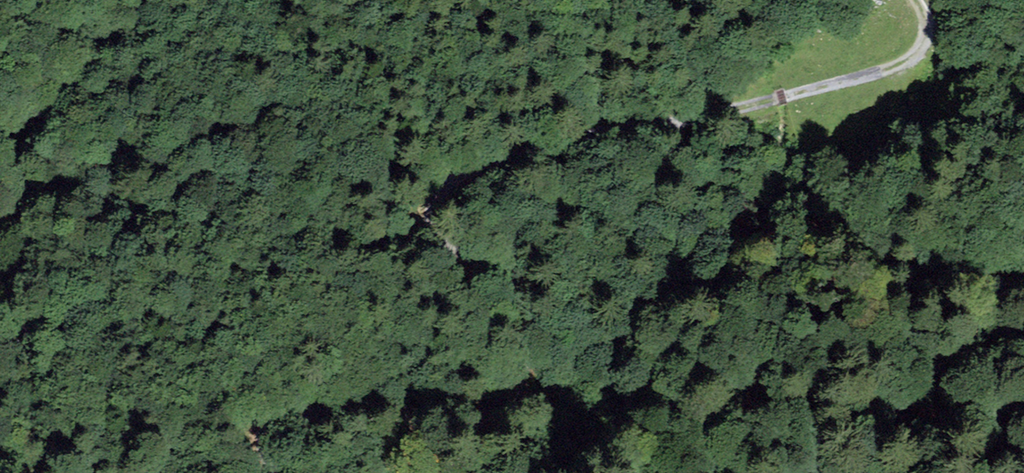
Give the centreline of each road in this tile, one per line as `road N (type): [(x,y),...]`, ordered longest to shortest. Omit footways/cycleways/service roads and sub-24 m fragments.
road 1 (track): [(913,0),(926,36),(902,64),(458,174),(440,211),(441,231),(521,297),(528,348),(516,396),(478,414),(415,409),(281,418),(260,439),(276,472)]
road 2 (track): [(0,142),(27,192),(33,244),(0,394)]

